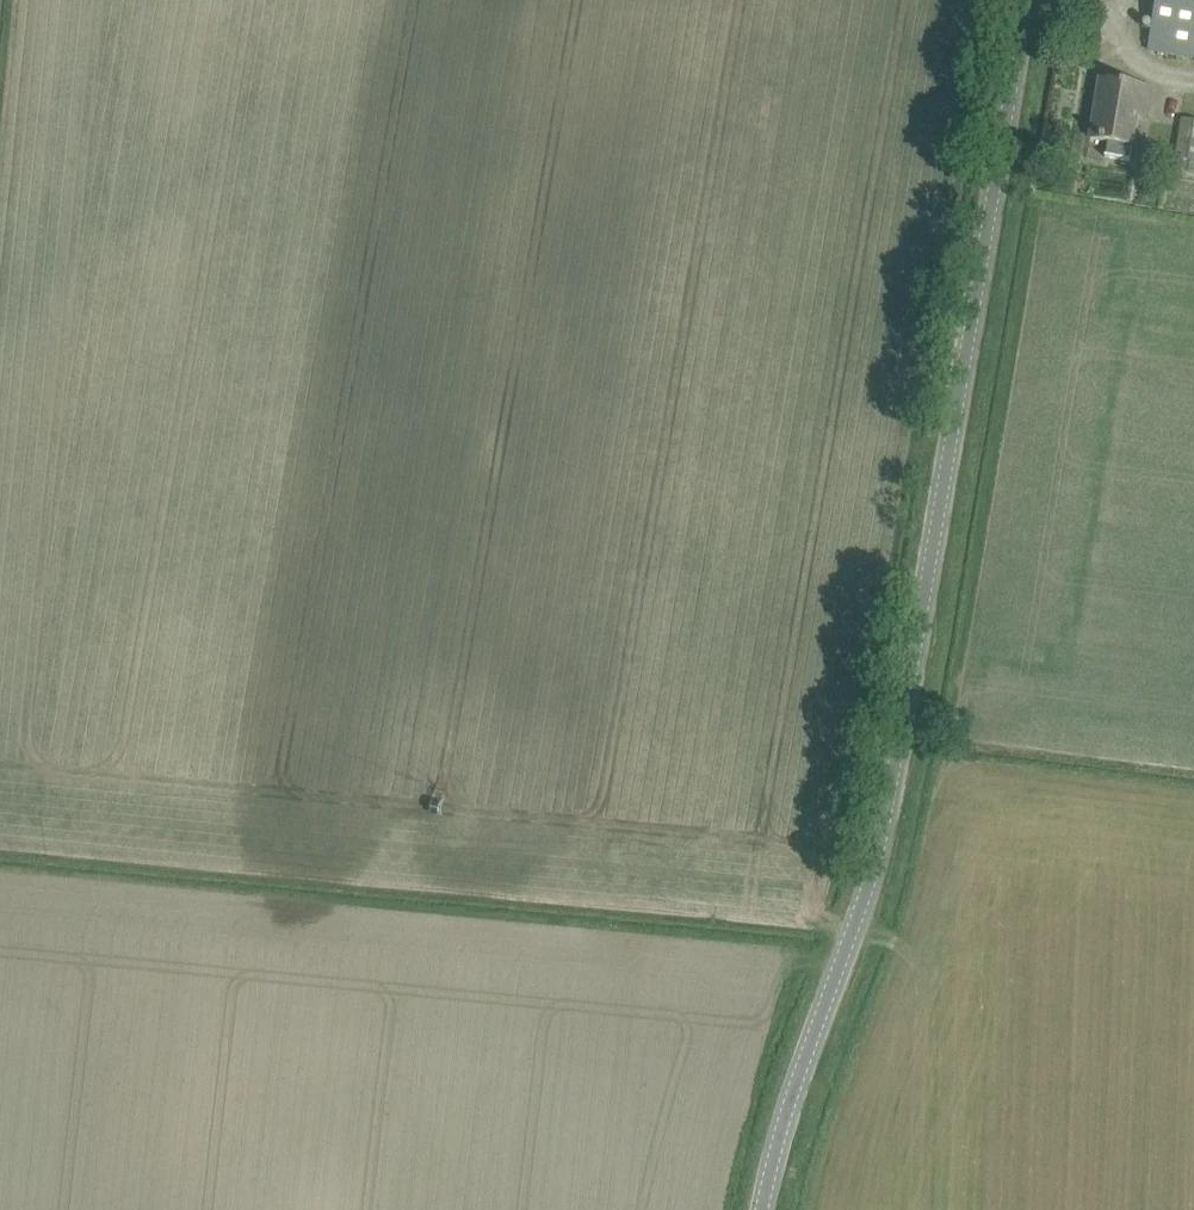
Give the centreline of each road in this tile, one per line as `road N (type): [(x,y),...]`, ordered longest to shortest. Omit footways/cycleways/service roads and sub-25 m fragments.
road 1 (unclassified): [(765,1209),(870,885),(941,593),(1034,0)]

